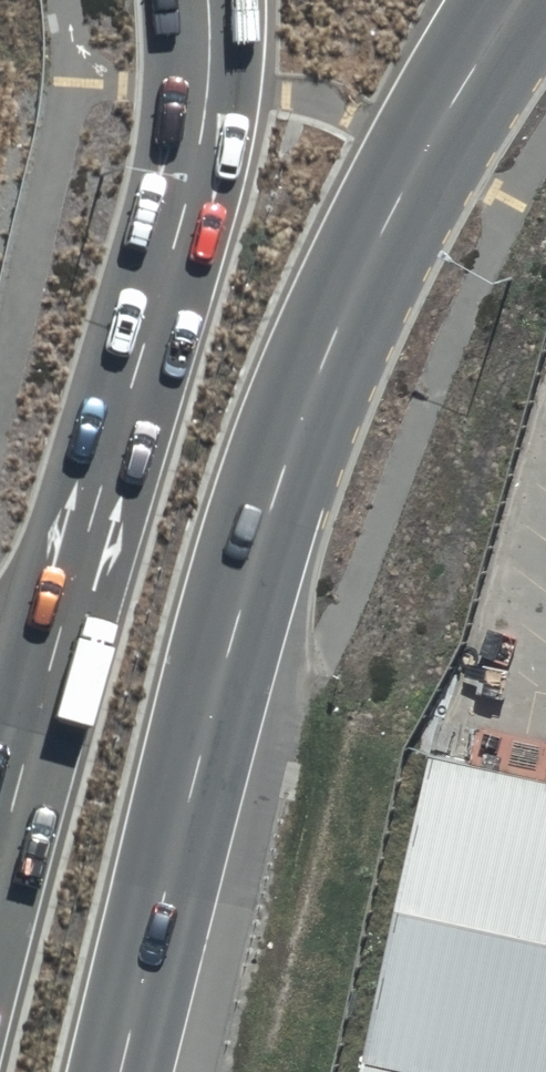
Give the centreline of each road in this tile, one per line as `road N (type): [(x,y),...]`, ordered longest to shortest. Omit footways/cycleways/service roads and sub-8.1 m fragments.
road 1 (trunk): [(516,0),(422,153),(316,378),(177,842),(122,1071)]
road 2 (trunk): [(0,856),(187,199),(207,89),(208,0)]

